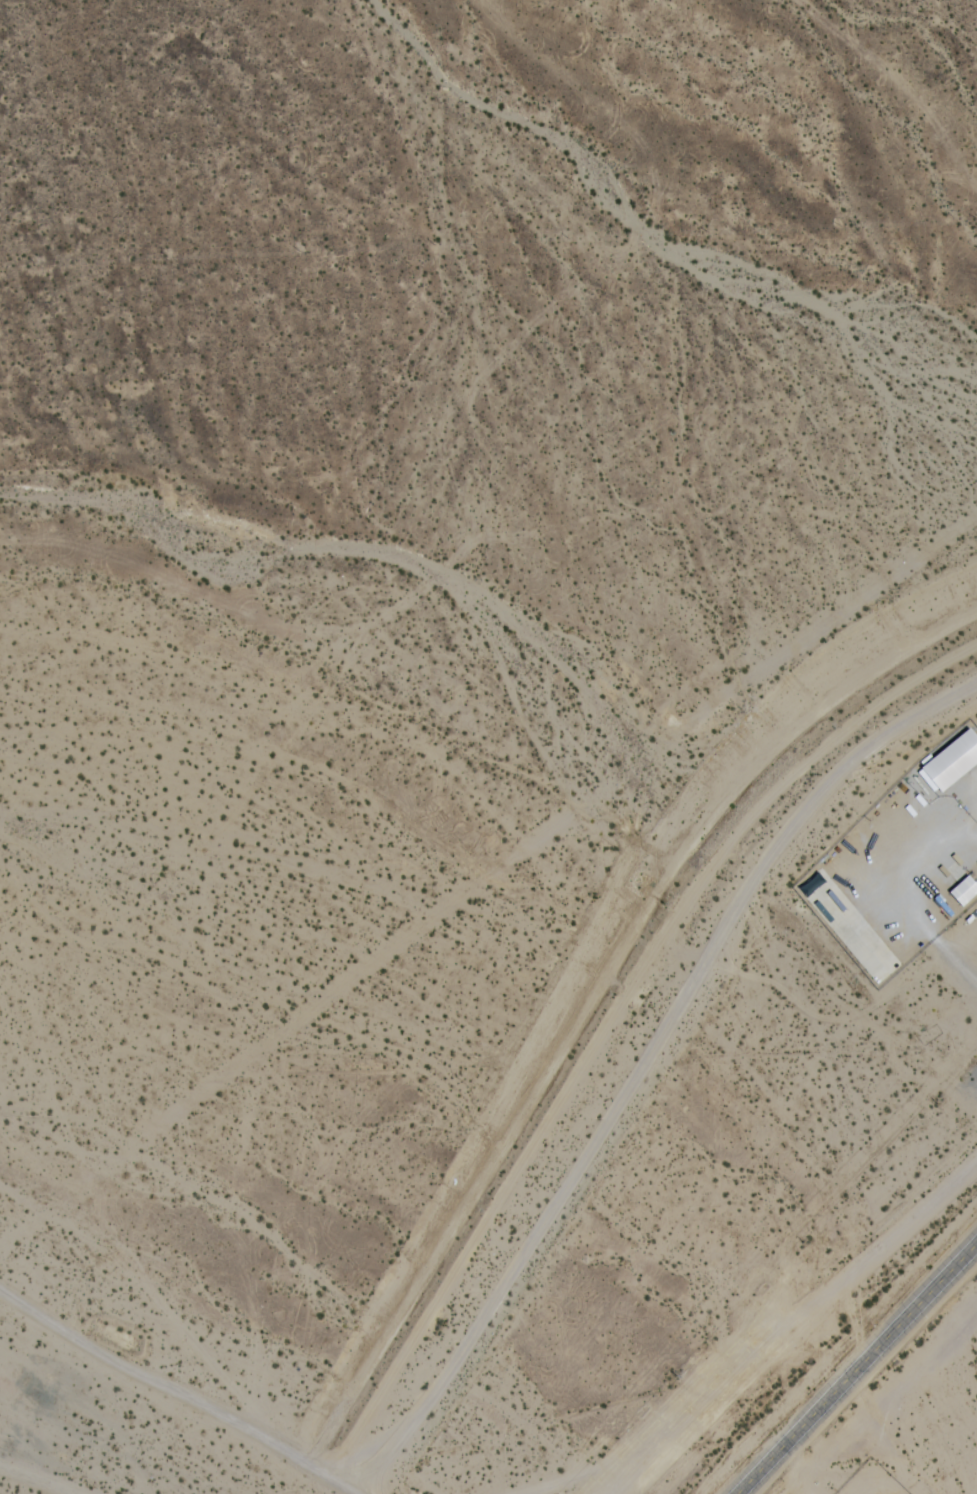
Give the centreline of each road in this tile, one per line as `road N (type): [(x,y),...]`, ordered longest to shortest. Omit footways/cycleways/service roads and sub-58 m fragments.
road 1 (track): [(357,1493),(0,1292)]
road 2 (residential): [(976,1244),(736,1493)]

